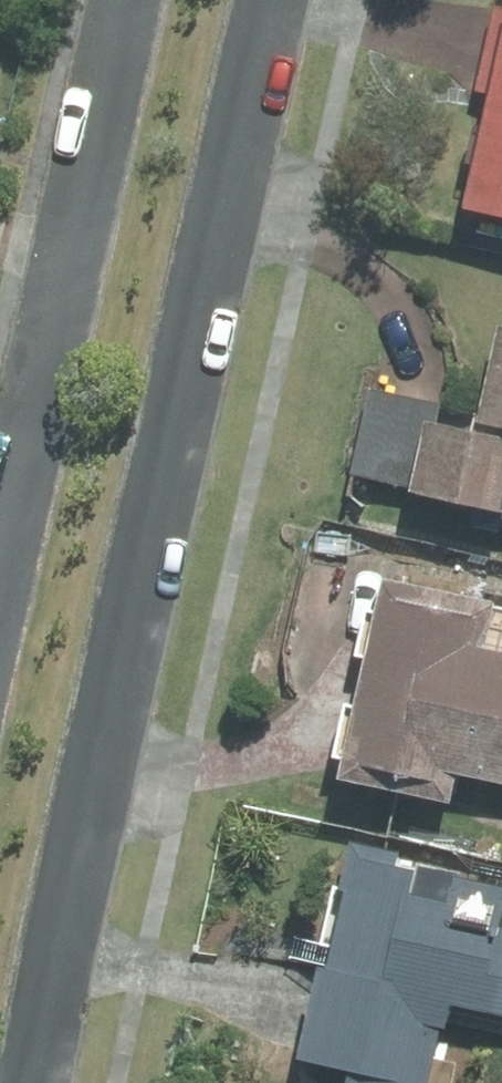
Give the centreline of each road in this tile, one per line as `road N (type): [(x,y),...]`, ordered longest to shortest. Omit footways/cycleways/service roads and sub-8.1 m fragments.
road 1 (residential): [(287,0),(42,1082)]
road 2 (residential): [(0,497),(113,0)]

